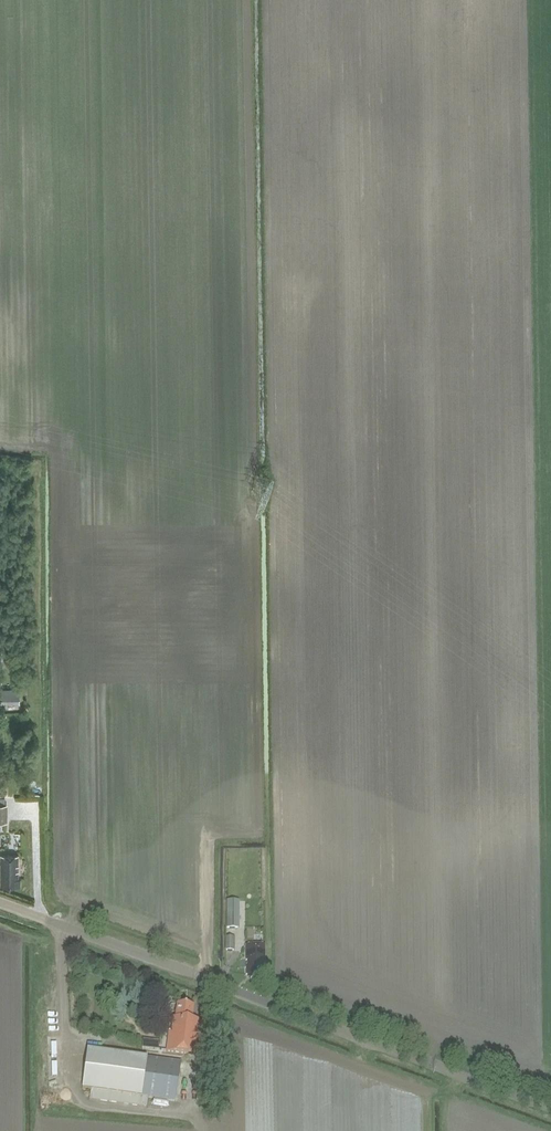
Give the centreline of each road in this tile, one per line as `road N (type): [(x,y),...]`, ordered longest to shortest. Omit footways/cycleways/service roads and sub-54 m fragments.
road 1 (residential): [(550,1110),(0,908)]

